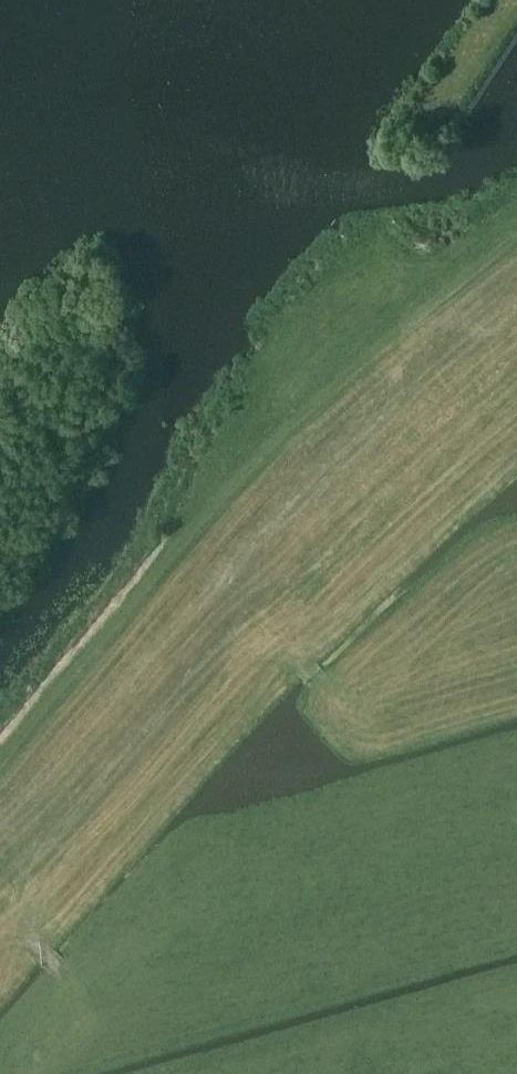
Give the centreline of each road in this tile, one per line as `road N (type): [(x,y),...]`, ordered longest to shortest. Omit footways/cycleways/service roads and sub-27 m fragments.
road 1 (track): [(30,918),(34,937),(62,968),(23,1073)]

